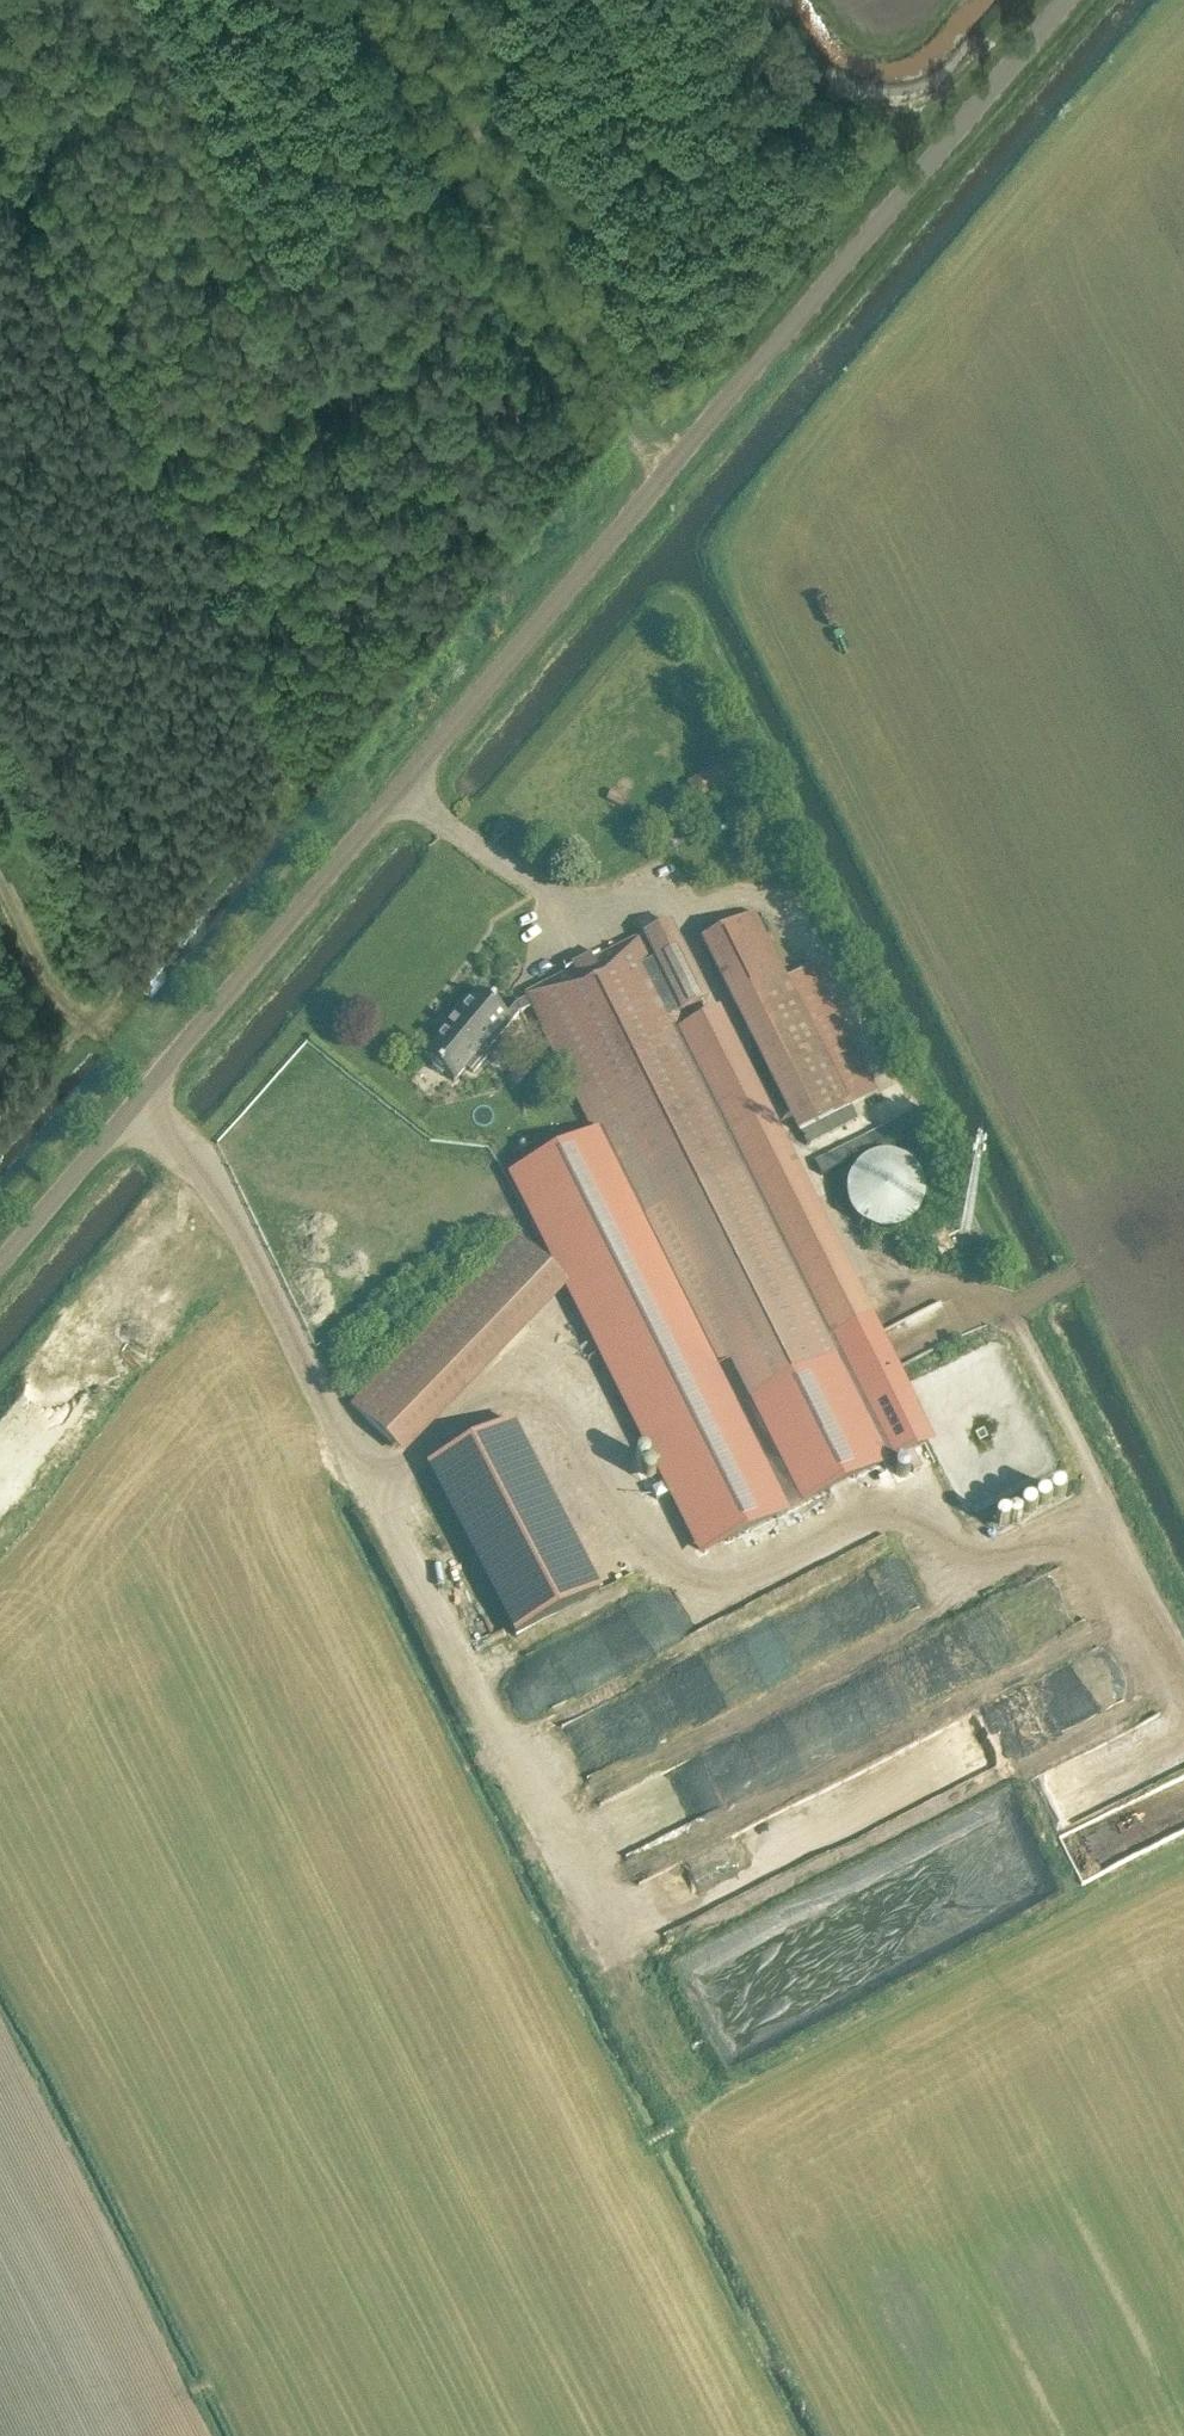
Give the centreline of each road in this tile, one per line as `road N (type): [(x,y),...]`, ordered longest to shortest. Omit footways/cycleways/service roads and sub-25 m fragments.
road 1 (unclassified): [(0,1269),(1070,0)]

